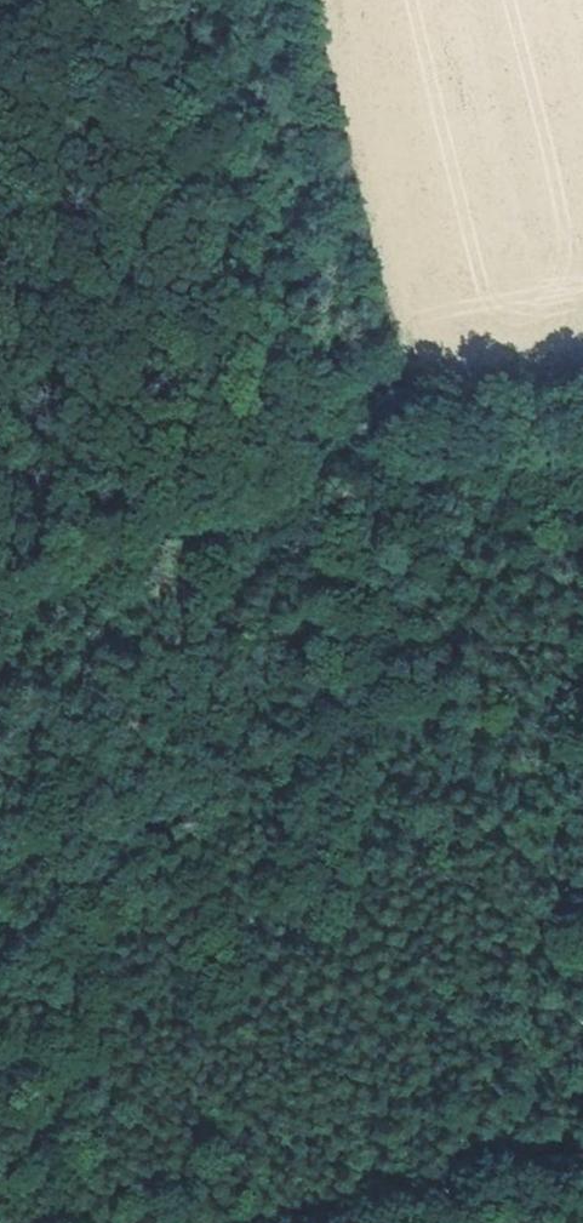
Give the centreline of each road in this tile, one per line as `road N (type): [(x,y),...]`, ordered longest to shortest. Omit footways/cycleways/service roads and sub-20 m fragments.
road 1 (track): [(0,561),(231,485),(582,451)]
road 2 (track): [(582,1199),(454,1222)]

